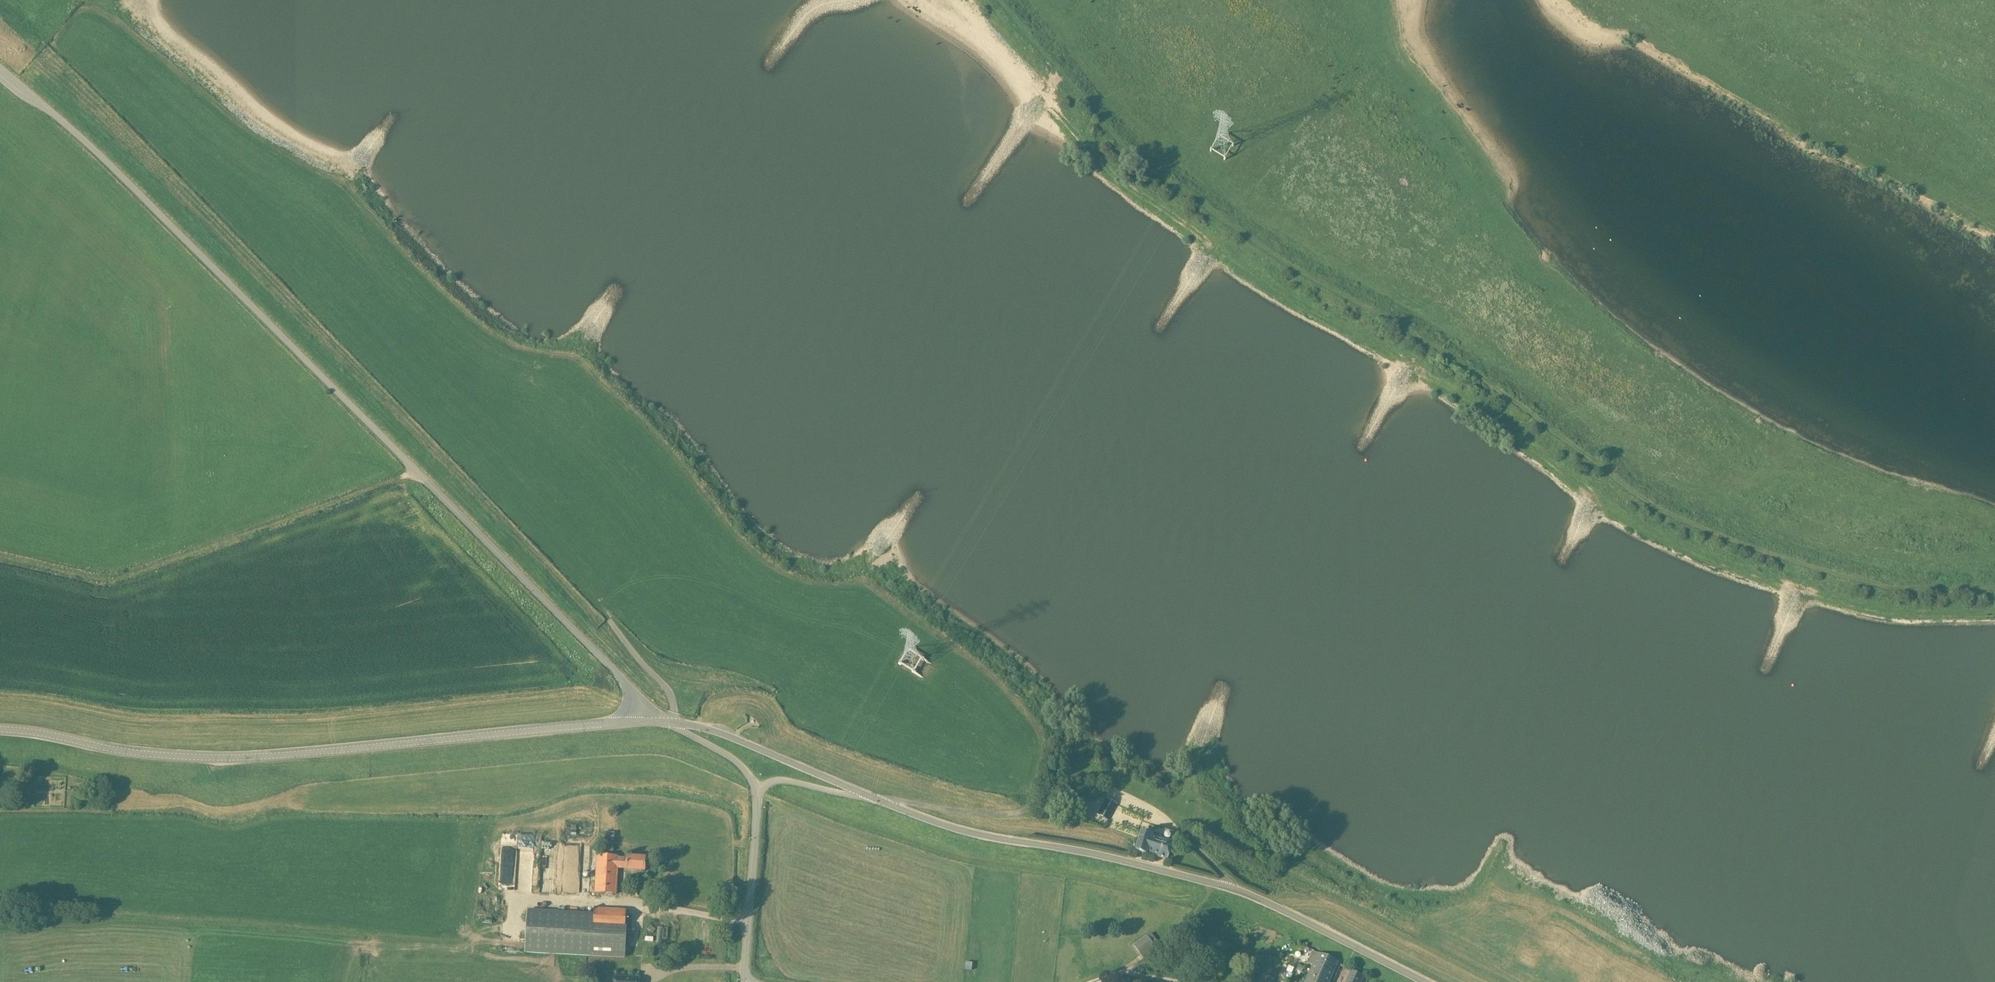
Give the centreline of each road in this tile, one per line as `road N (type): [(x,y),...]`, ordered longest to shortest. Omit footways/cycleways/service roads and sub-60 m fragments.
road 1 (unclassified): [(661,722),(89,145),(0,68)]
road 2 (tertiary): [(0,730),(205,760),(661,722)]
road 3 (tertiary): [(868,796),(963,833),(1080,852),(1254,897),(1423,981)]
road 4 (track): [(418,473),(108,582),(0,557)]
road 5 (tertiary): [(661,722),(706,728),(868,796)]
road 6 (tertiary): [(744,981),(758,793)]
road 7 (track): [(676,723),(673,696),(609,620)]
road 8 (tertiary): [(758,793),(733,759),(661,722)]

